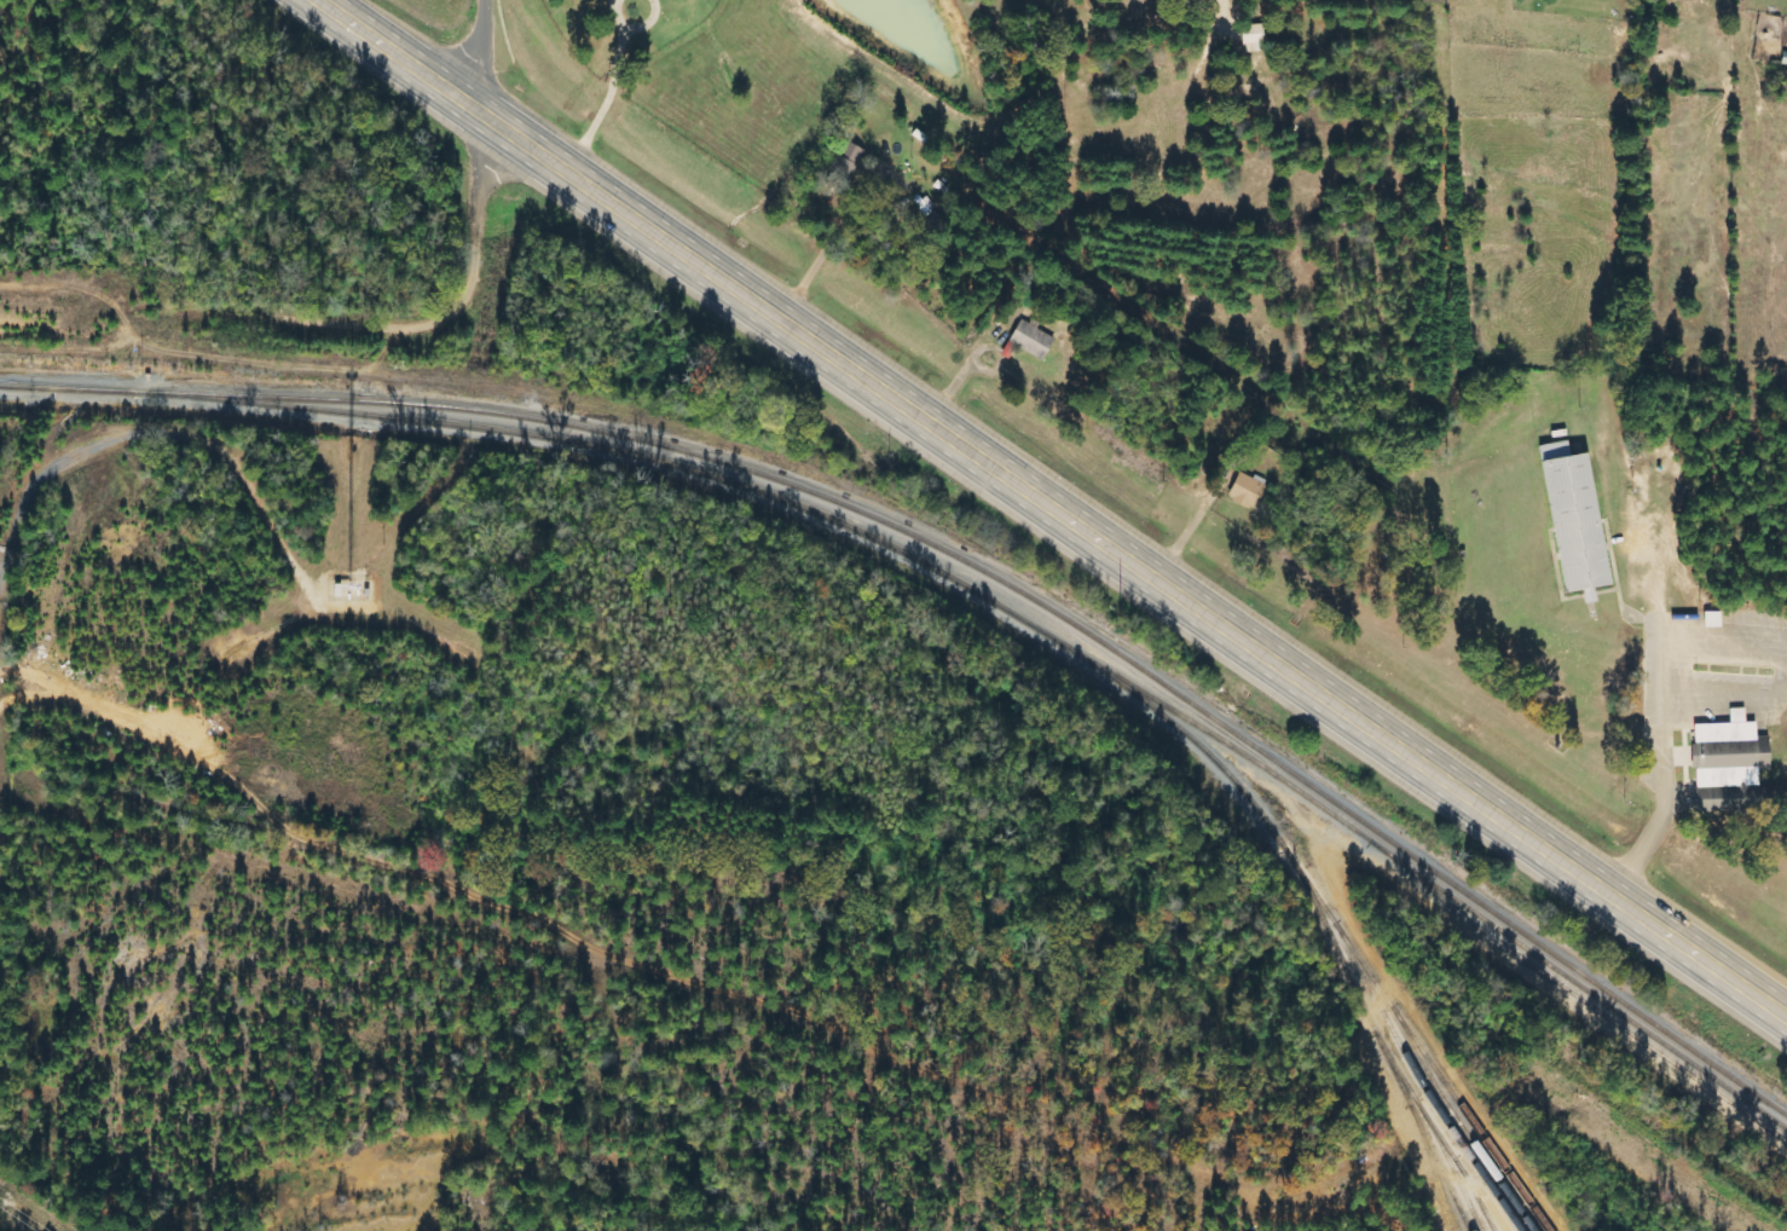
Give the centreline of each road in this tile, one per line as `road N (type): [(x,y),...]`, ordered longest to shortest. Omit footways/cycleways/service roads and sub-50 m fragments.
road 1 (primary): [(1786,1008),(328,0)]
road 2 (residential): [(140,326),(203,310),(417,331),(463,314),(485,270),(495,0)]
road 3 (residential): [(1614,888),(1648,496)]

